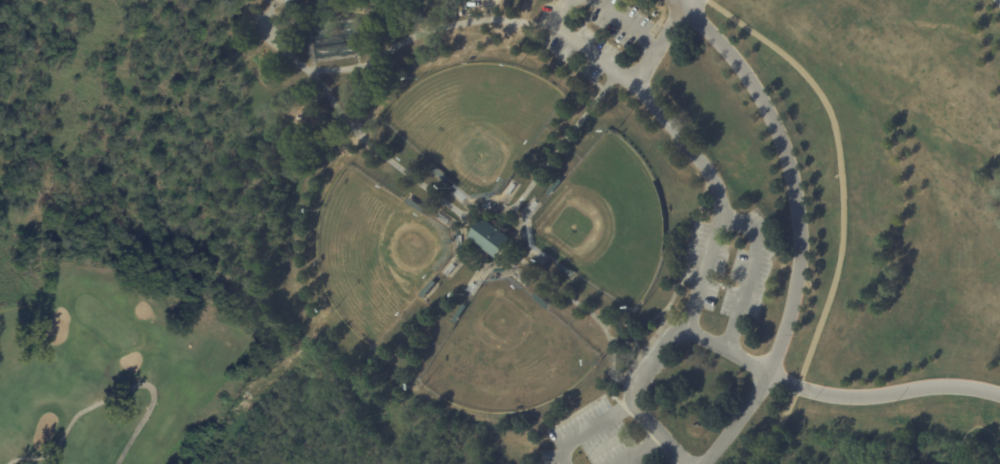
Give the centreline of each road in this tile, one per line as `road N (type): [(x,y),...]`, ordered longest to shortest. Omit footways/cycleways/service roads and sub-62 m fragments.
road 1 (tertiary): [(687,5),(761,95),(793,182),(798,272),(769,375)]
road 2 (residential): [(769,375),(852,396),(947,385),(999,391)]

